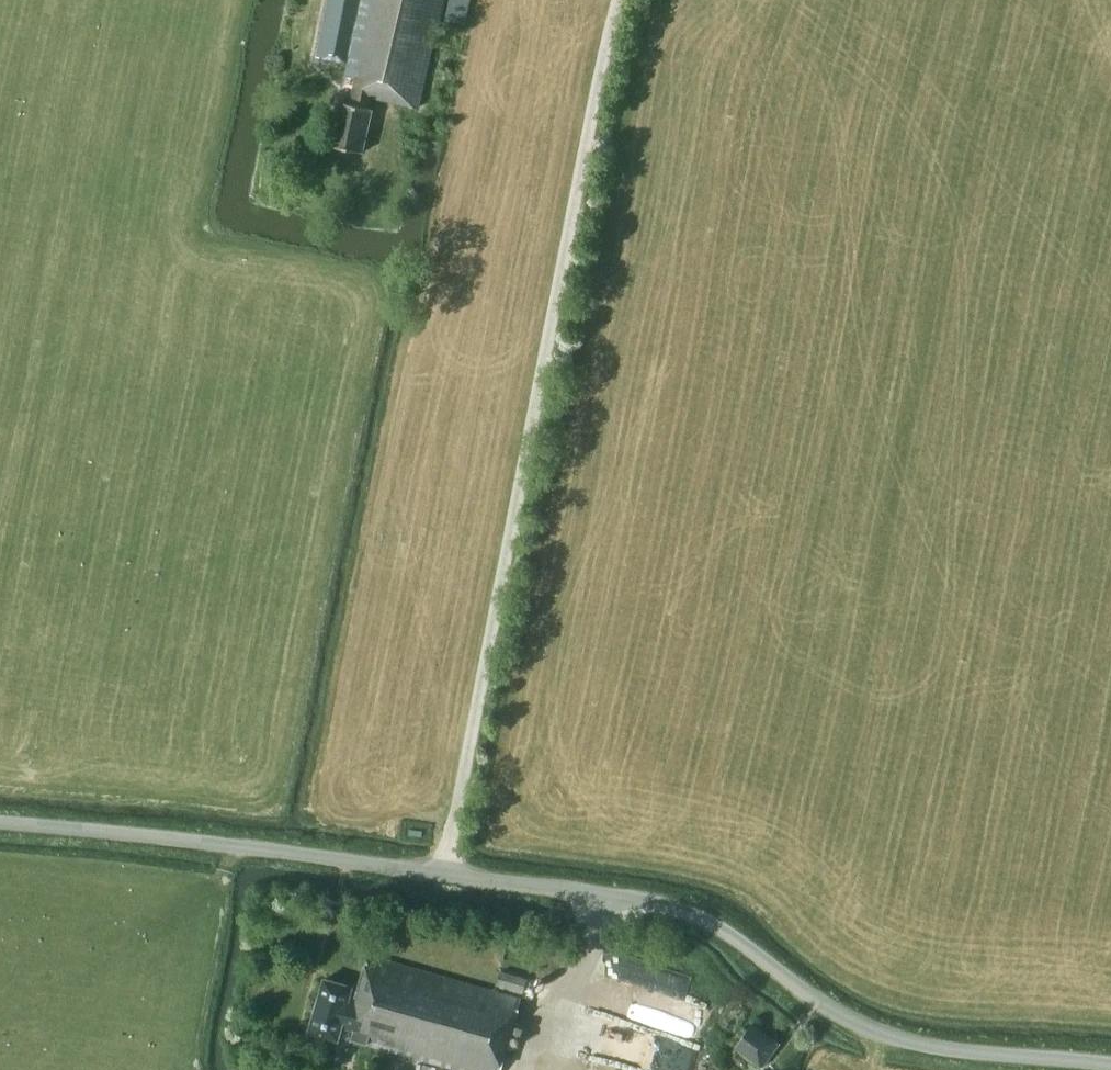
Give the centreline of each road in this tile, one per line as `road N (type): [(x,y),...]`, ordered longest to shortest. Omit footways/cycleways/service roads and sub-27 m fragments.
road 1 (unclassified): [(0,819),(658,902),(714,923),(824,1004),(897,1038),(1110,1061)]

